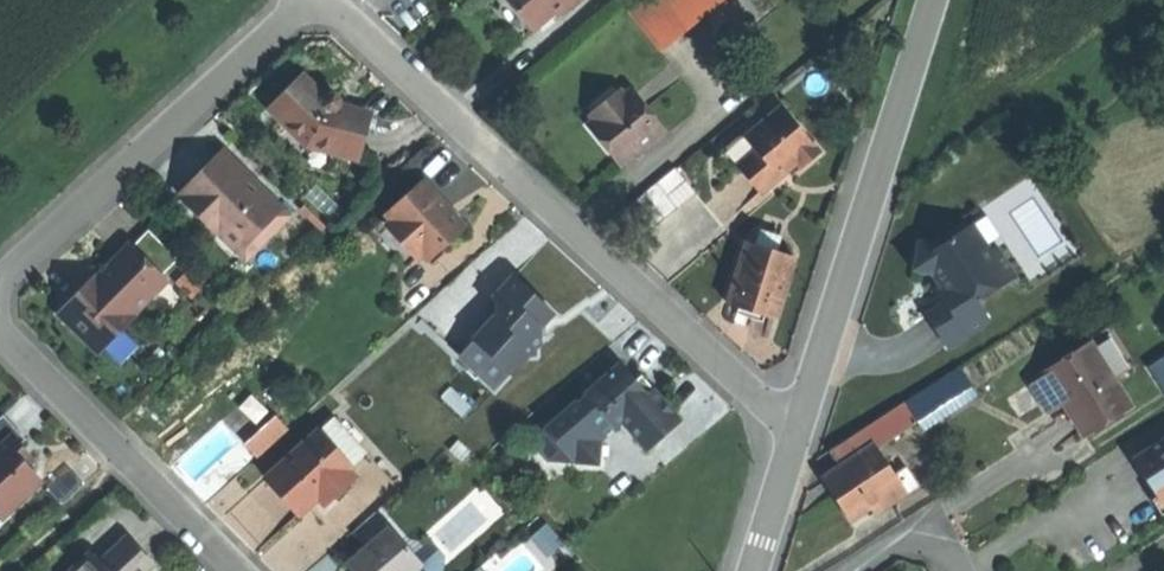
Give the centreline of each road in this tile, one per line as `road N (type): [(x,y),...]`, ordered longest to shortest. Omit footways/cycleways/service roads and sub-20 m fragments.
road 1 (residential): [(320,0),(797,432)]
road 2 (tertiary): [(797,432),(931,0)]
road 3 (residential): [(316,0),(0,283)]
road 4 (residential): [(0,335),(240,570)]
road 5 (tertiary): [(753,570),(797,432)]
road 6 (residential): [(850,570),(905,536),(945,550),(956,570)]

